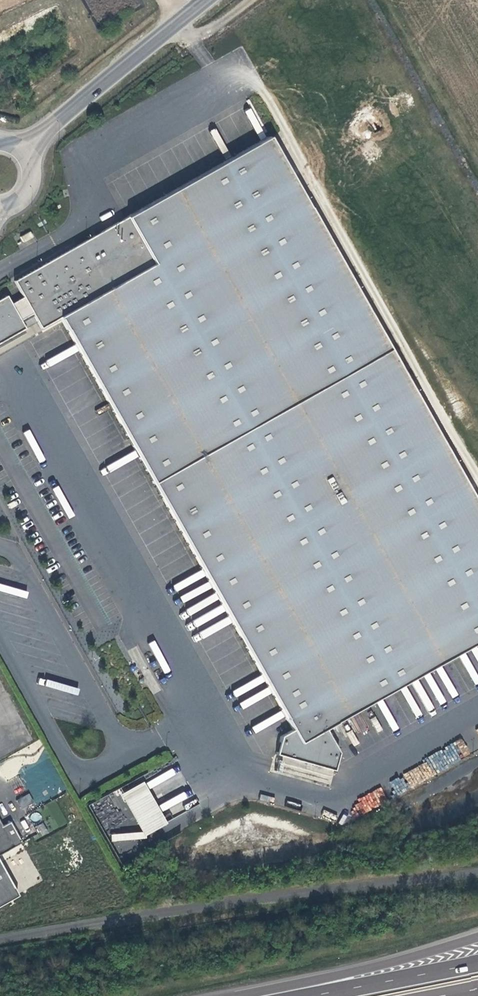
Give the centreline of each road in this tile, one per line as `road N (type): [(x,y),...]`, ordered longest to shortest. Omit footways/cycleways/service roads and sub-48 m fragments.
road 1 (secondary): [(29,150),(209,0)]
road 2 (motorway): [(477,935),(257,995)]
road 3 (track): [(477,167),(384,0)]
road 4 (motorway): [(477,962),(307,995)]

